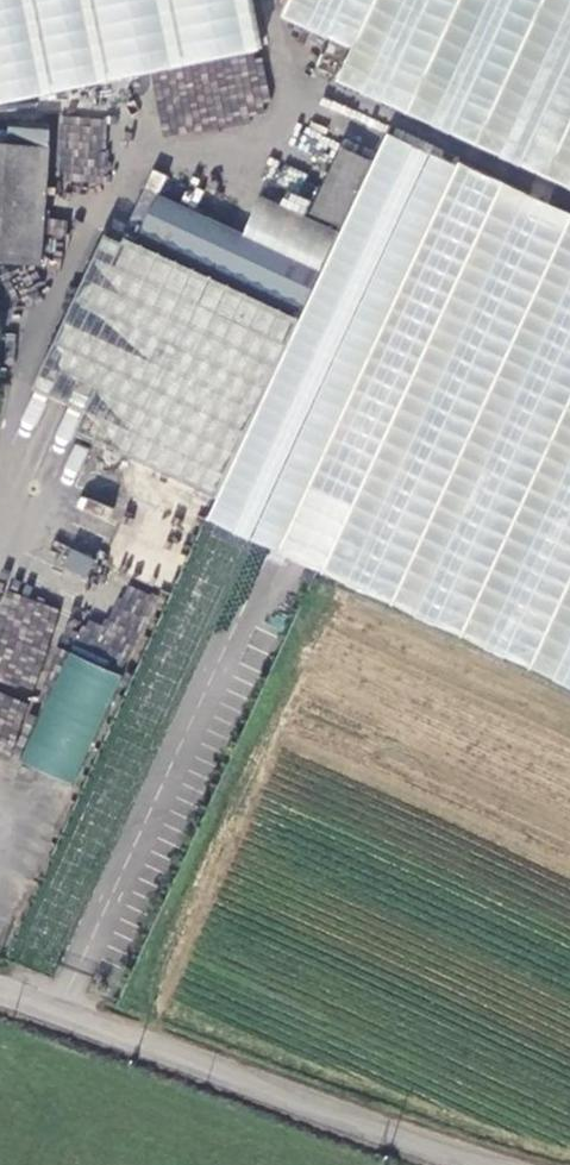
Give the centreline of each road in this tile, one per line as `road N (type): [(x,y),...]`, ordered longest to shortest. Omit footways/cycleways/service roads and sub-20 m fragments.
road 1 (tertiary): [(484,1164),(0,991)]

